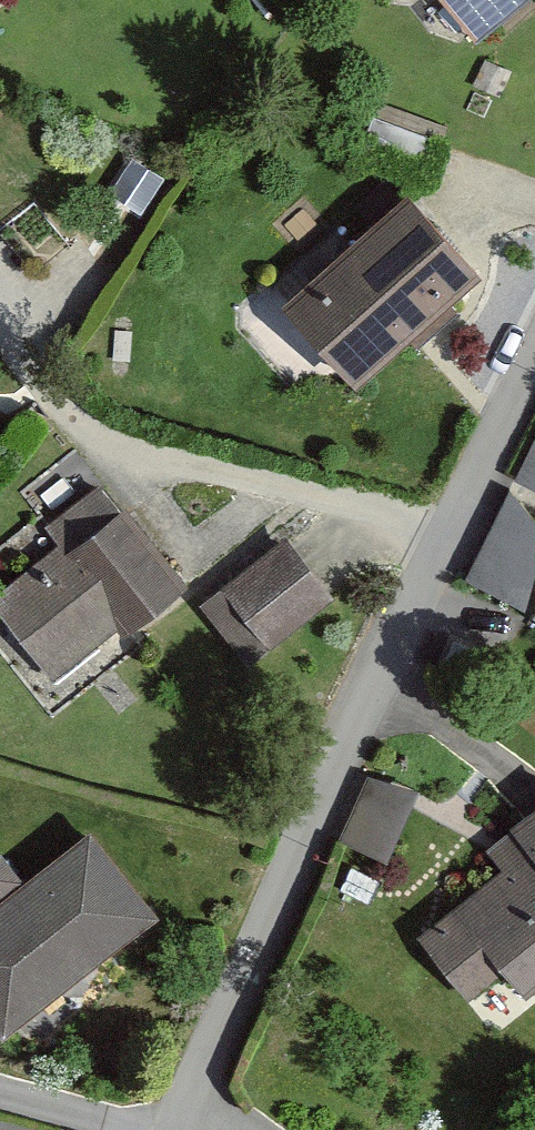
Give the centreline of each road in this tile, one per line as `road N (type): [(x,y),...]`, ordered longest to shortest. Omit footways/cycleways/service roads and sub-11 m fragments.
road 1 (residential): [(187,1129),(503,359),(534,307)]
road 2 (residential): [(138,1129),(0,1092)]

